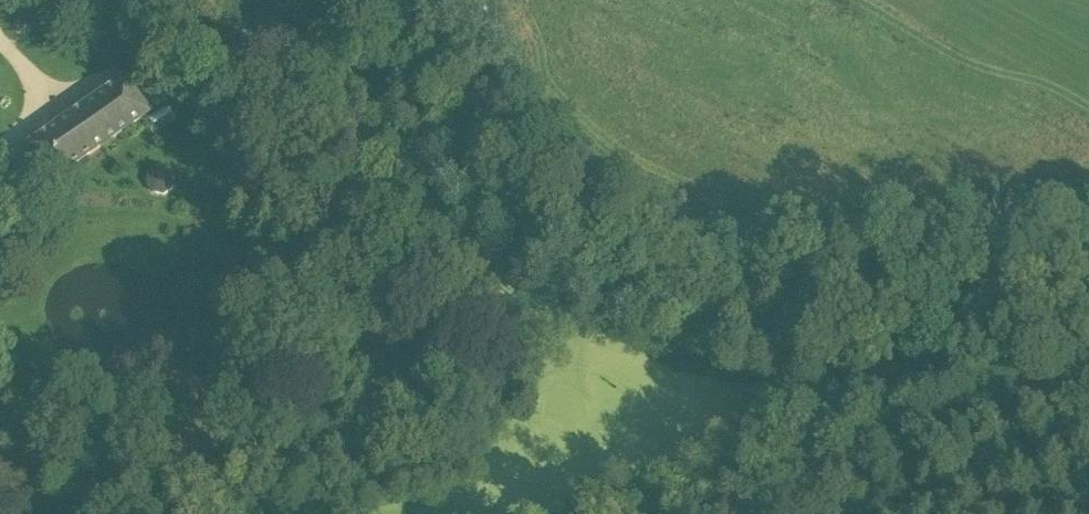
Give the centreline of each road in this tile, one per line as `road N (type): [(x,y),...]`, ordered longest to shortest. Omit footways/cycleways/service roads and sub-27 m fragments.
road 1 (tertiary): [(777,513),(1088,376)]

